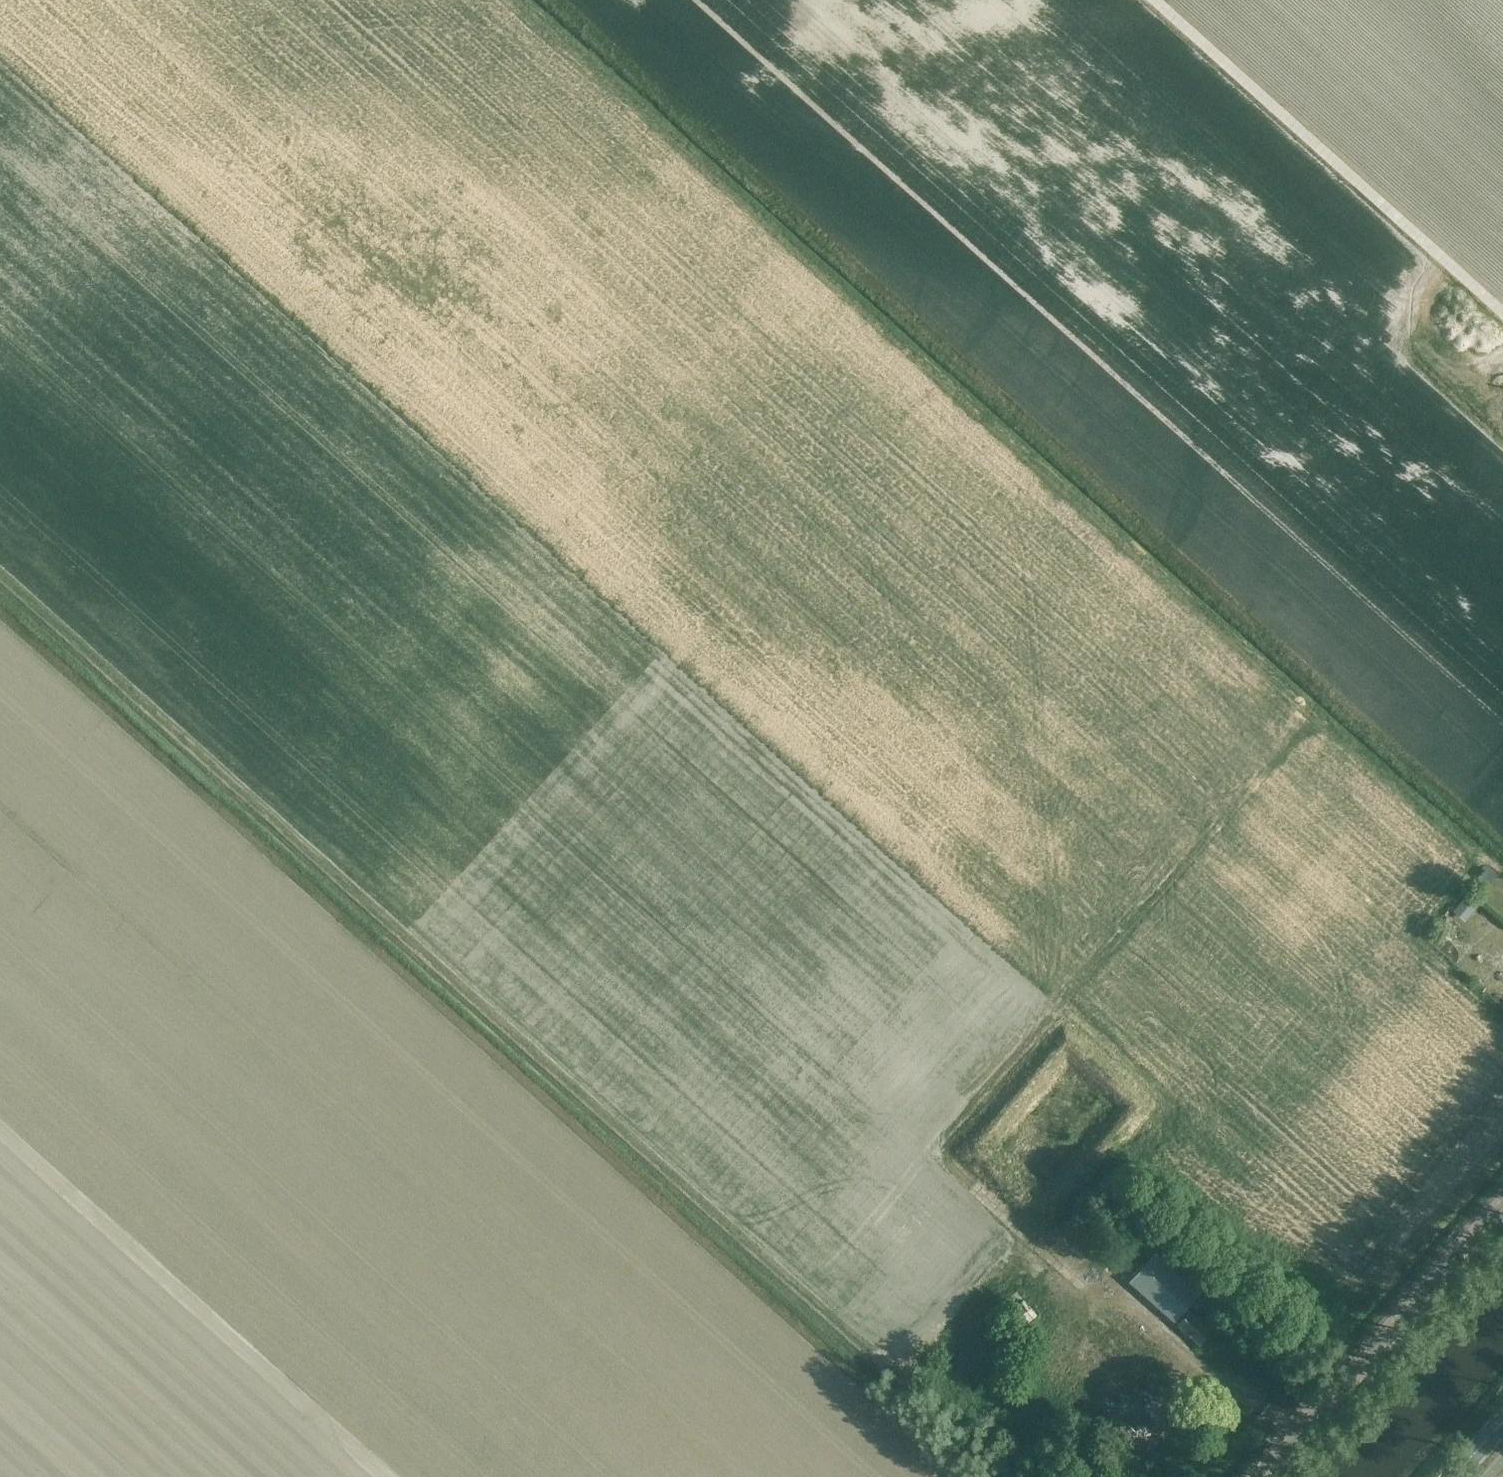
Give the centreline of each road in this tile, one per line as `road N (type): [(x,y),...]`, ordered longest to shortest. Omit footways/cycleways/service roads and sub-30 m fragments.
road 1 (tertiary): [(1265,1476),(1502,1214)]

